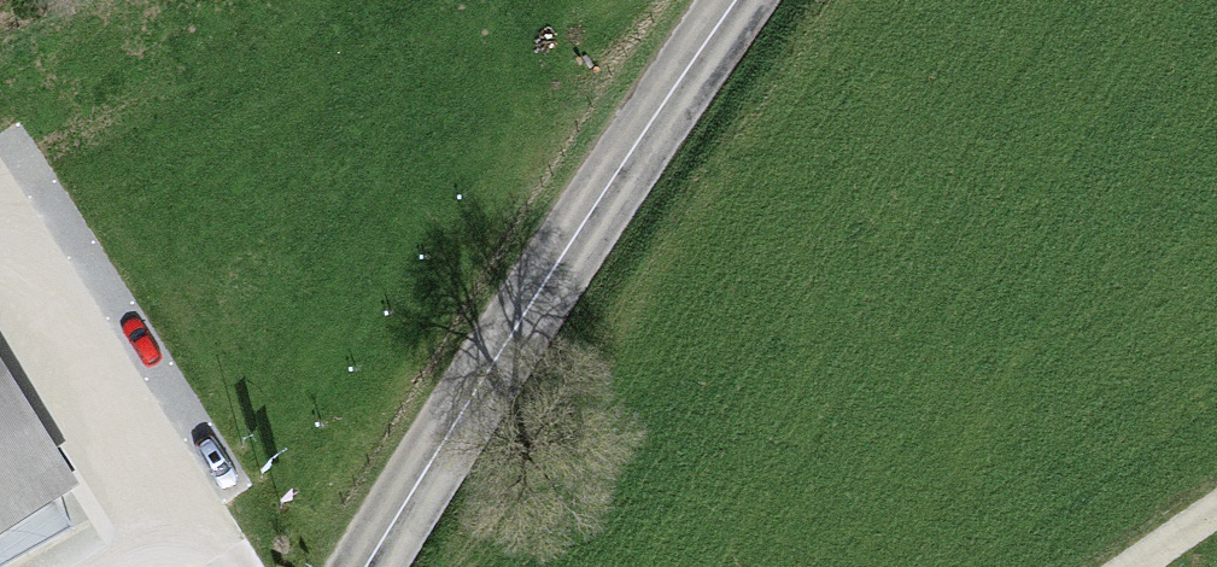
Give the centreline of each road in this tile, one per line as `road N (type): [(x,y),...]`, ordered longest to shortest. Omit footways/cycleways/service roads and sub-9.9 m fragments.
road 1 (tertiary): [(368,566),(500,346),(732,0)]
road 2 (residential): [(185,526),(0,238)]

